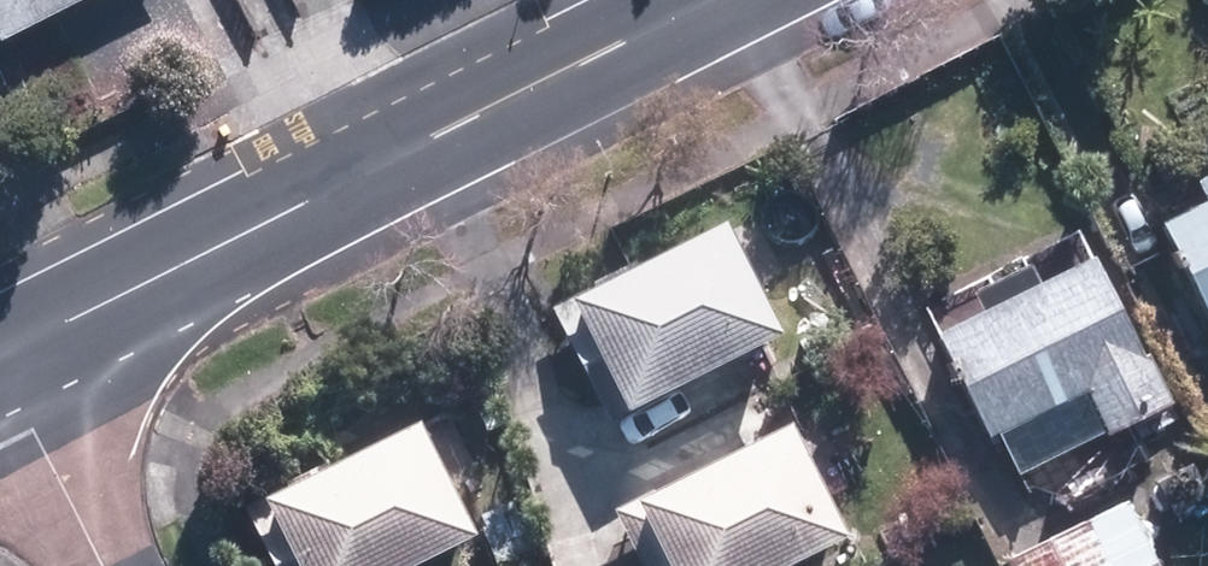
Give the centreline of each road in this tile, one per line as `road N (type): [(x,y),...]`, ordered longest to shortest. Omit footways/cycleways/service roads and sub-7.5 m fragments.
road 1 (tertiary): [(0,351),(710,0)]
road 2 (residential): [(101,565),(0,365)]

